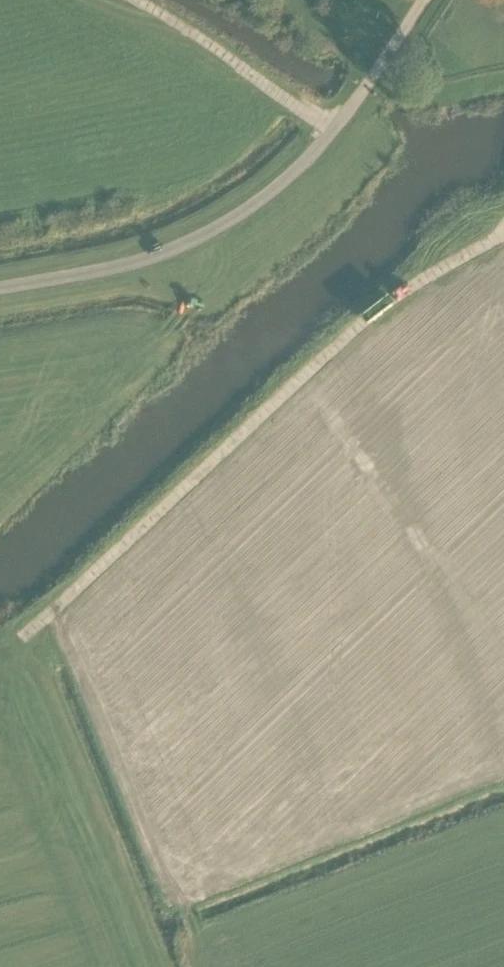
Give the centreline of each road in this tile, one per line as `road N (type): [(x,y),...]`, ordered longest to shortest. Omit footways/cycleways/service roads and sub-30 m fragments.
road 1 (unclassified): [(0,299),(115,278),(200,237),(309,160),(348,106)]

